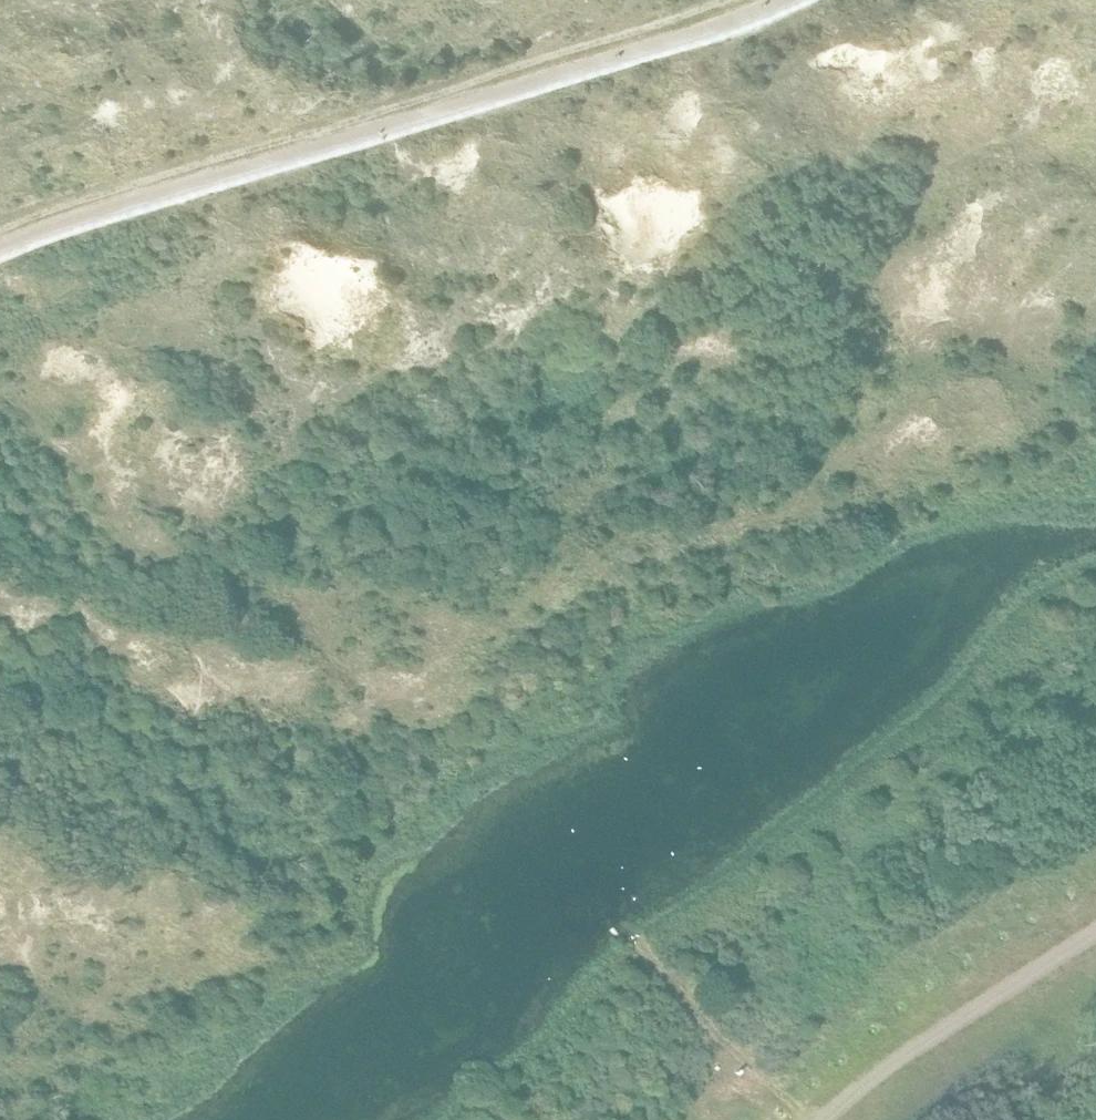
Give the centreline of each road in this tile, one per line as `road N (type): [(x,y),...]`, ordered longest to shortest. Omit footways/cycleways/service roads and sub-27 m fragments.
road 1 (track): [(828,1119),(878,1073),(1095,933)]

